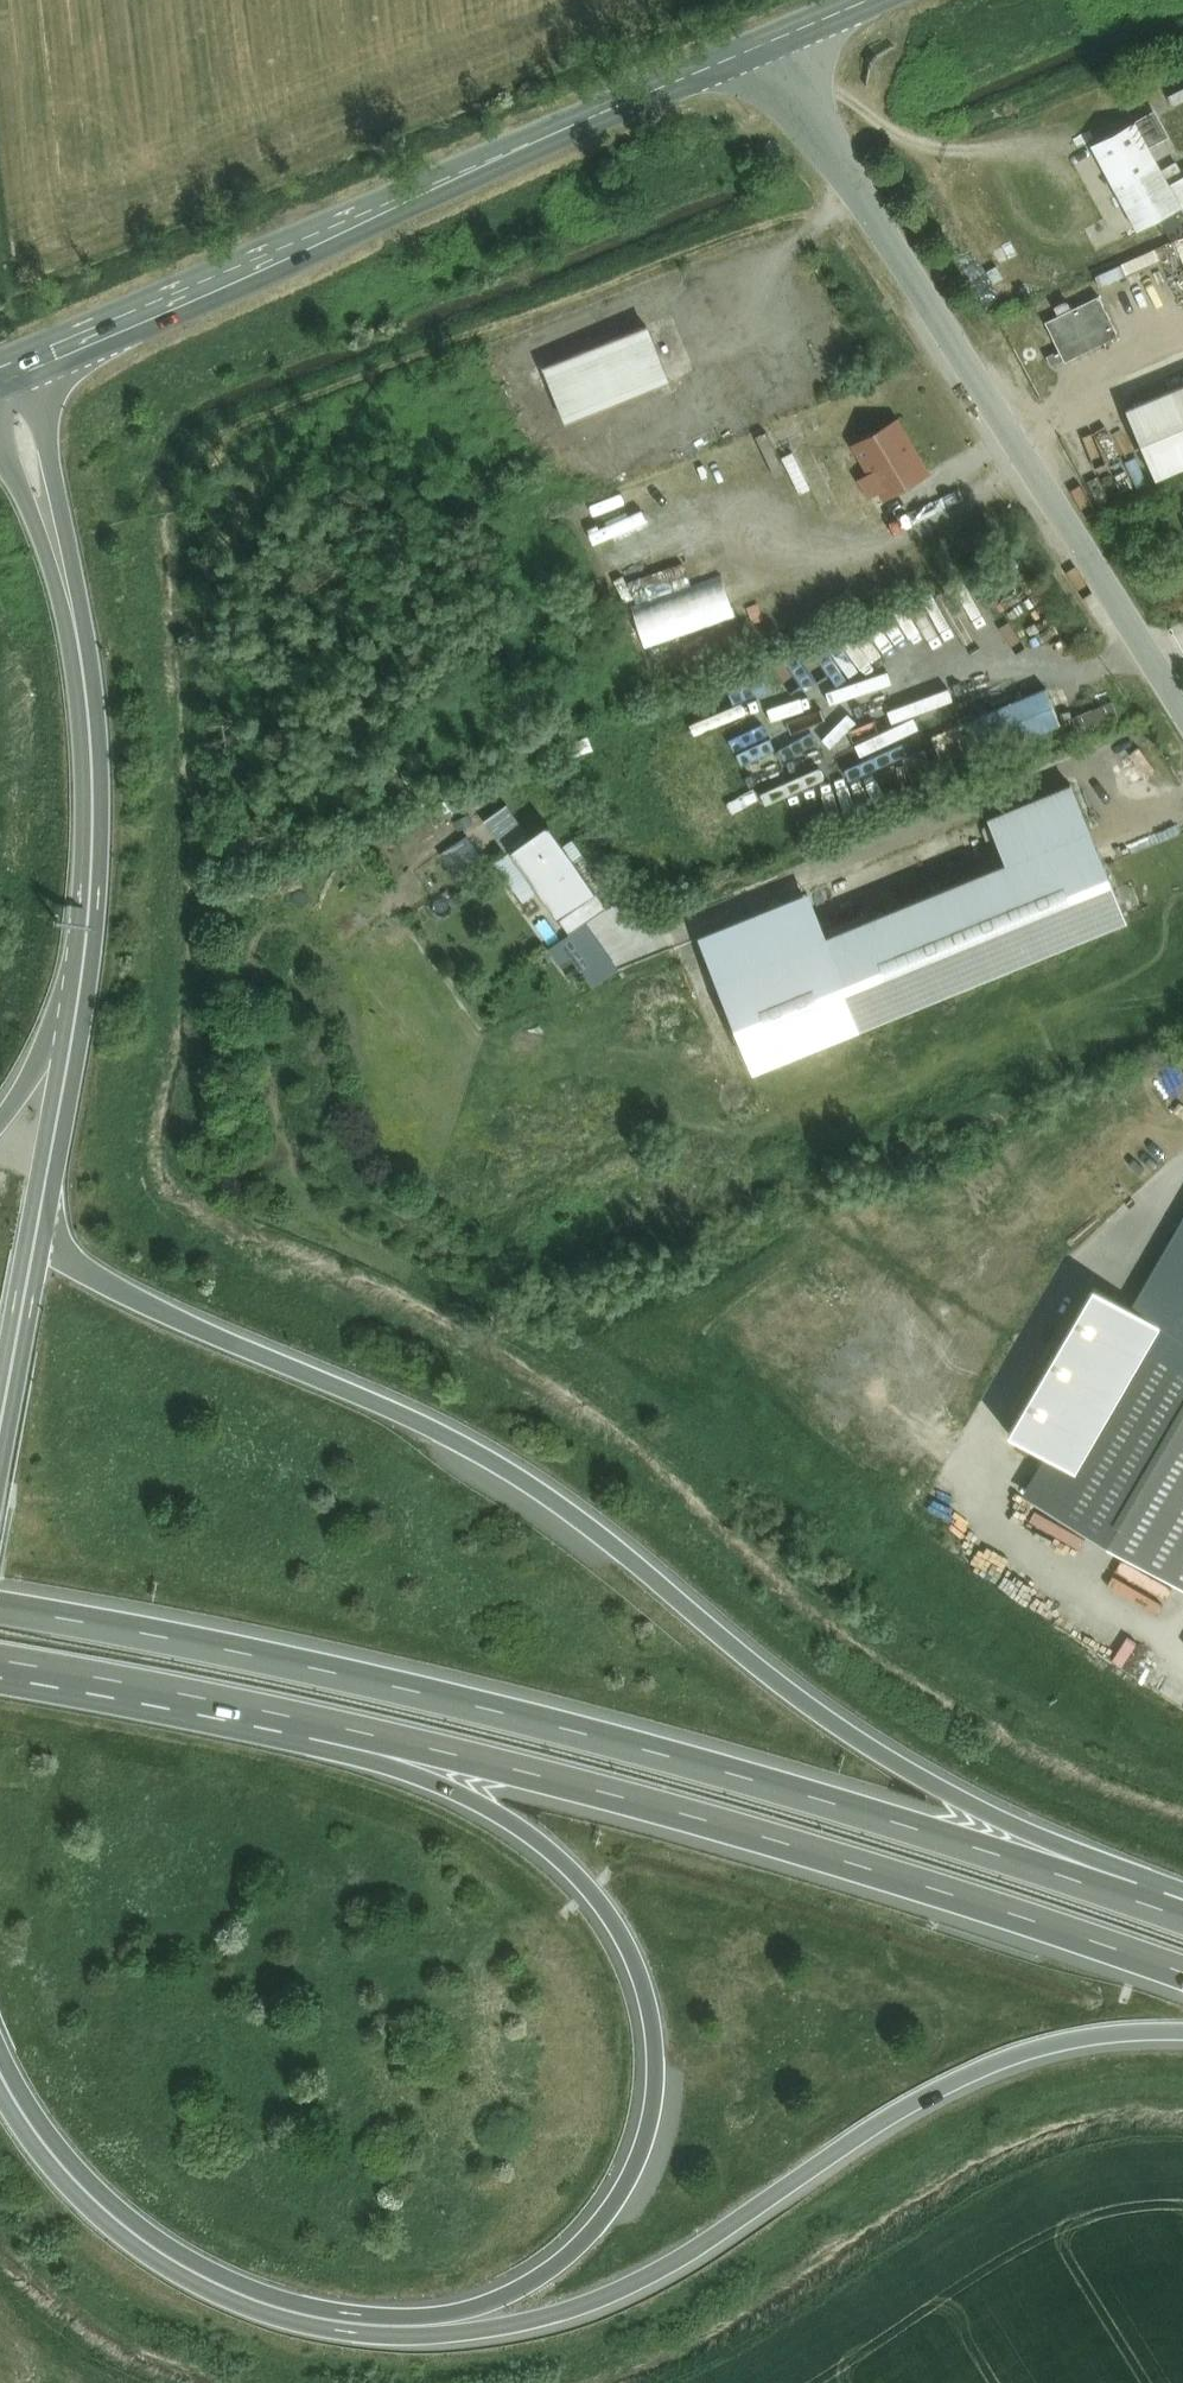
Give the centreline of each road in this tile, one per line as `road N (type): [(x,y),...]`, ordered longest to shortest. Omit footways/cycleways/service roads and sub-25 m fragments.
road 1 (motorway): [(1076,1879),(795,1695),(612,1542),(505,1467),(113,1284),(70,1254),(39,1219)]
road 2 (motorway): [(1076,1879),(574,1731),(0,1609)]
road 3 (motorway): [(401,1741),(884,1873),(1182,1972)]
road 4 (motorway): [(446,2322),(509,2323),(610,2293),(700,2247),(913,2101),(1008,2057),(1101,2034),(1182,2032)]
road 5 (tertiary): [(28,361),(767,40)]
road 6 (motorway): [(401,1741),(531,1835),(598,1897),(641,1977),(658,2067),(638,2160),(596,2227),(559,2266),(446,2322)]
road 7 (unclassified): [(767,40),(1182,708)]
road 8 (motorway): [(0,2066),(77,2178),(120,2217),(217,2282),(319,2316),(446,2322)]
road 9 (motorway): [(84,970),(95,770),(79,636),(58,548)]
road 10 (motorway): [(0,1661),(401,1741)]
road 11 (motorway): [(39,1219),(84,970)]
road 12 (motorway): [(39,1219),(0,1435)]
road 13 (motorway): [(58,548),(58,491),(28,361)]
road 14 (motorway): [(84,970),(0,1121)]
road 15 (motorway): [(0,433),(58,548)]

